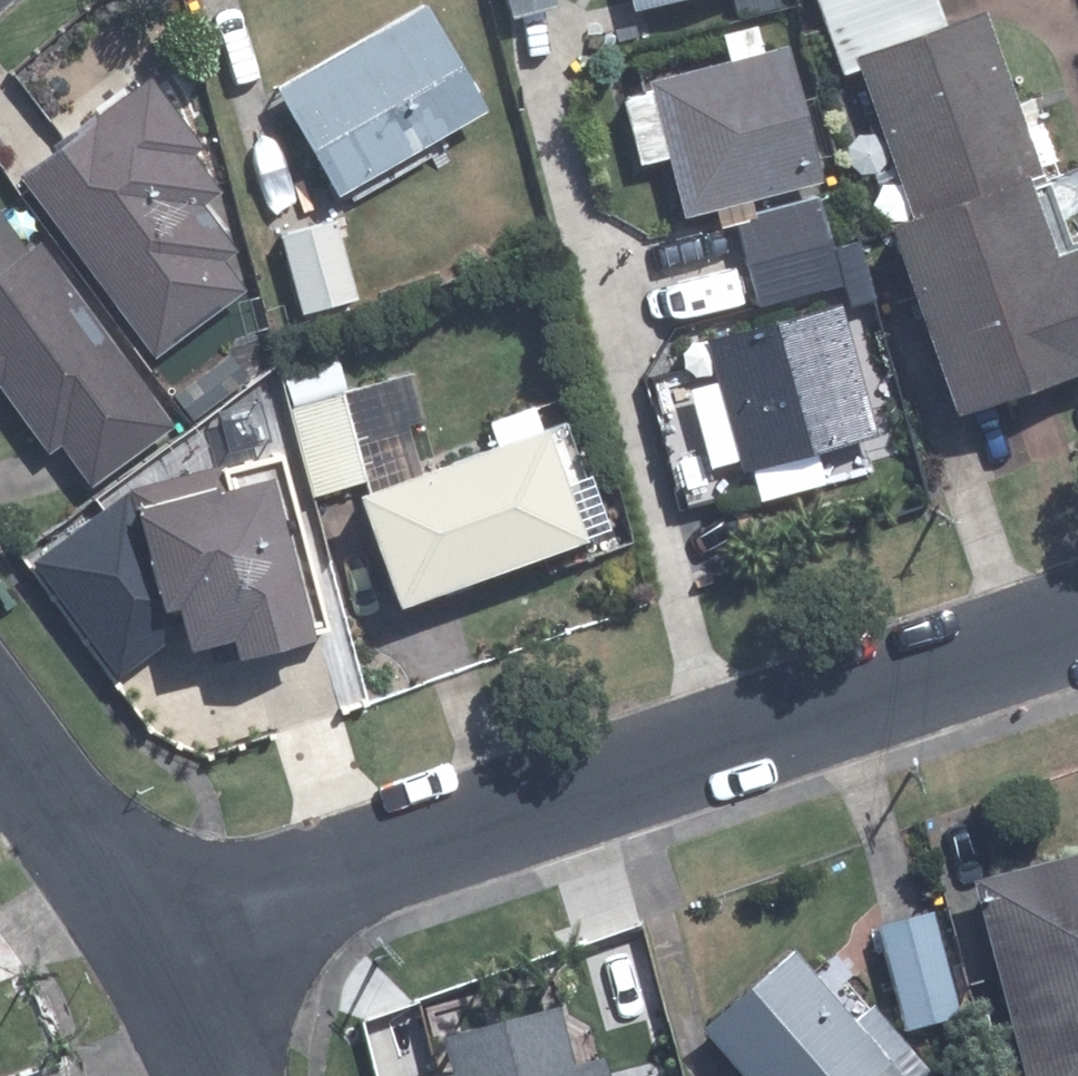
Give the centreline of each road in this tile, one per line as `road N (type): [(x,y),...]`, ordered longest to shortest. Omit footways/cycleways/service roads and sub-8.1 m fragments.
road 1 (residential): [(165,944),(1077,625)]
road 2 (residential): [(165,944),(0,736)]
road 3 (residential): [(227,1075),(165,944)]

